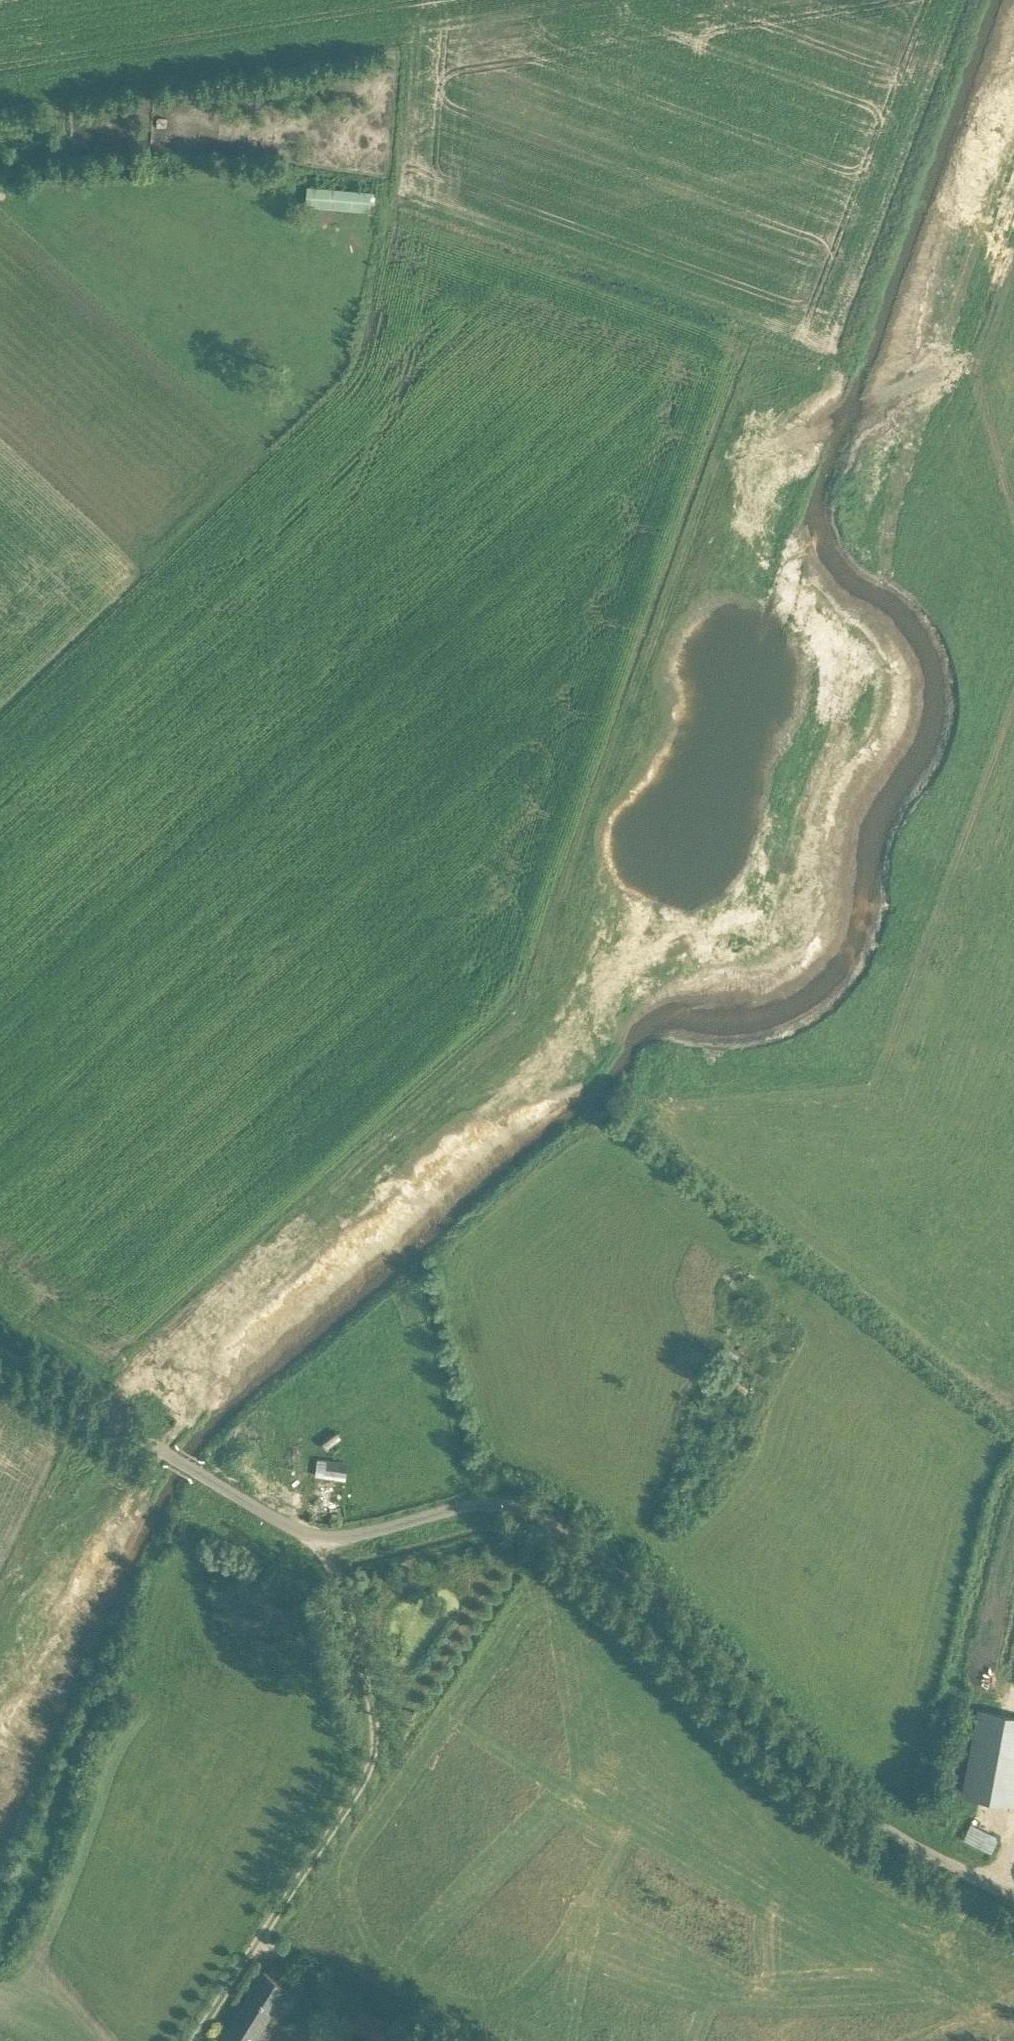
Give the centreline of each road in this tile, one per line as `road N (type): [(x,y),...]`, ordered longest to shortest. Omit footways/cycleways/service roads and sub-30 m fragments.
road 1 (unclassified): [(1013,1894),(860,1810),(538,1527),(488,1514),(424,1514),(322,1536)]
road 2 (unclassified): [(266,1919),(355,1781),(369,1745),(366,1701),(322,1536)]
road 3 (unclassified): [(0,118),(385,72)]
road 4 (unclassified): [(322,1536),(275,1518),(0,1347)]

